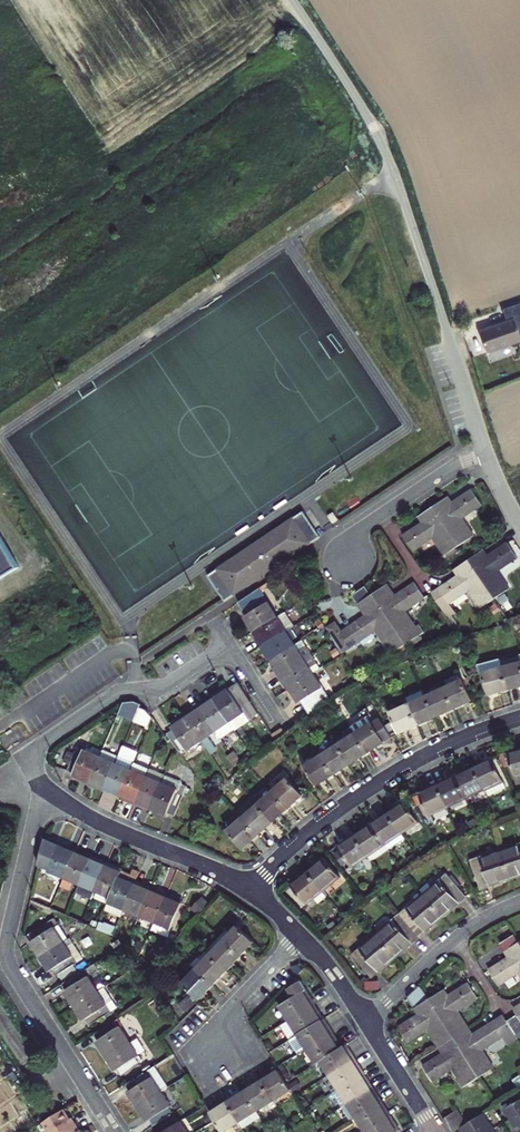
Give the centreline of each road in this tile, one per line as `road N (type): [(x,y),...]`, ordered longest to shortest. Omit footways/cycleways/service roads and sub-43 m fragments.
road 1 (unclassified): [(292,0),(386,153),(487,456),(519,526)]
road 2 (residential): [(43,789),(7,955),(114,1131)]
road 3 (residential): [(249,890),(367,789),(519,718)]
road 4 (residential): [(23,757),(114,694),(167,685),(229,644)]
road 5 (residential): [(43,789),(249,890)]
road 6 (residential): [(367,1025),(445,946),(519,904)]
road 7 (residential): [(219,1068),(236,1003),(302,937)]
road 8 (residential): [(367,1025),(434,1131)]

